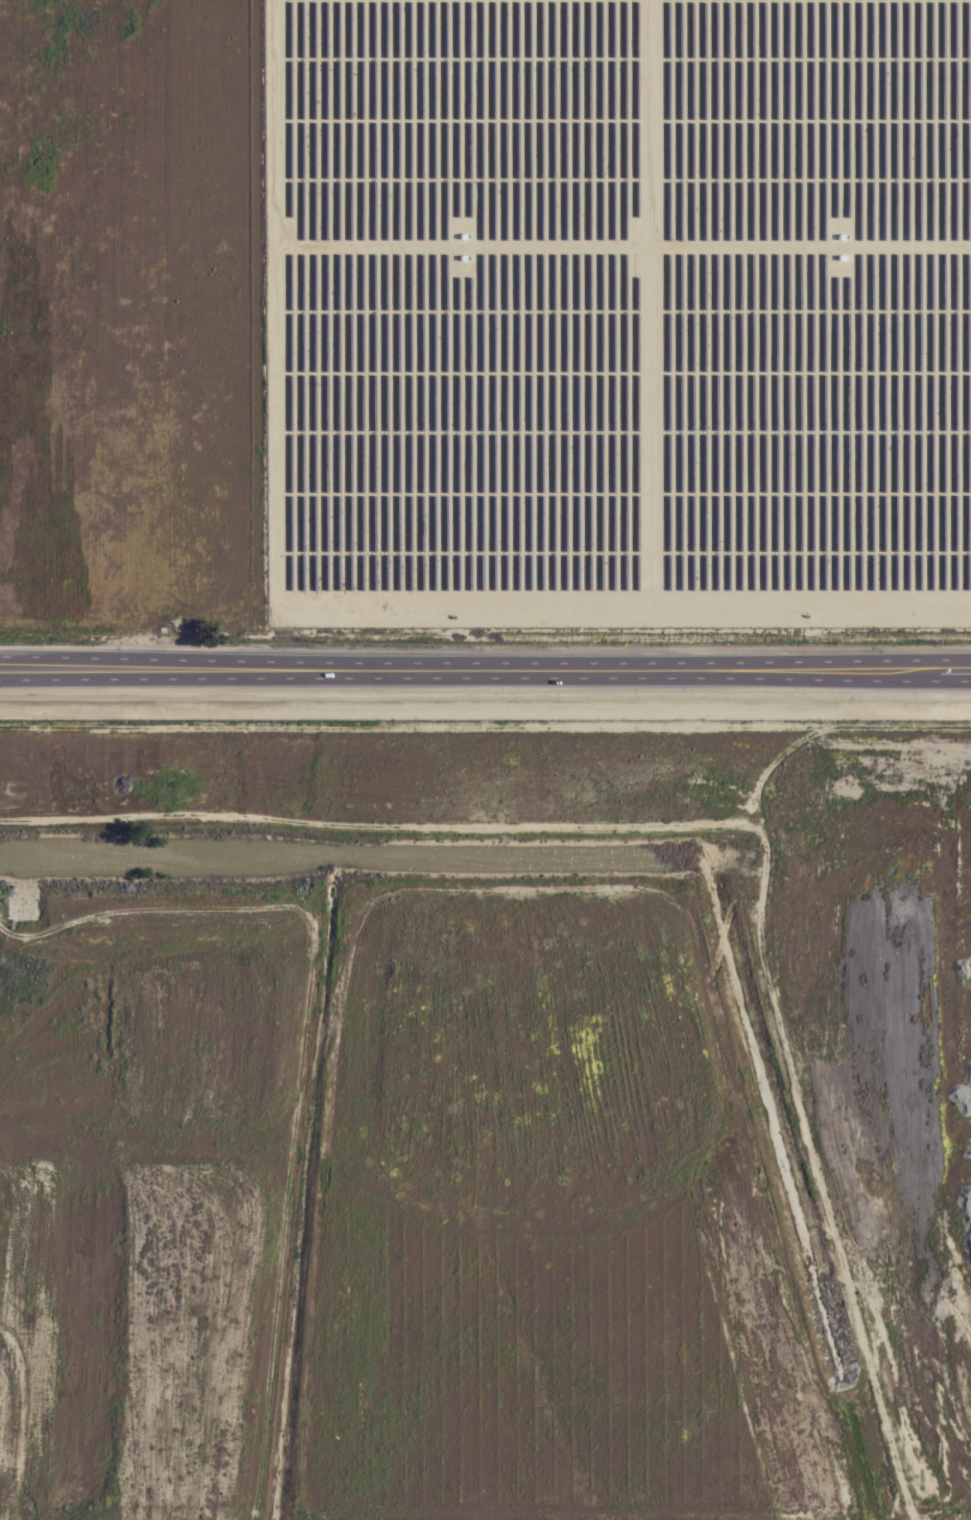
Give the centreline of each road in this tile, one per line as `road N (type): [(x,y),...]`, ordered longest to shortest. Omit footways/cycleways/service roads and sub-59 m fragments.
road 1 (secondary): [(0,673),(970,673)]

